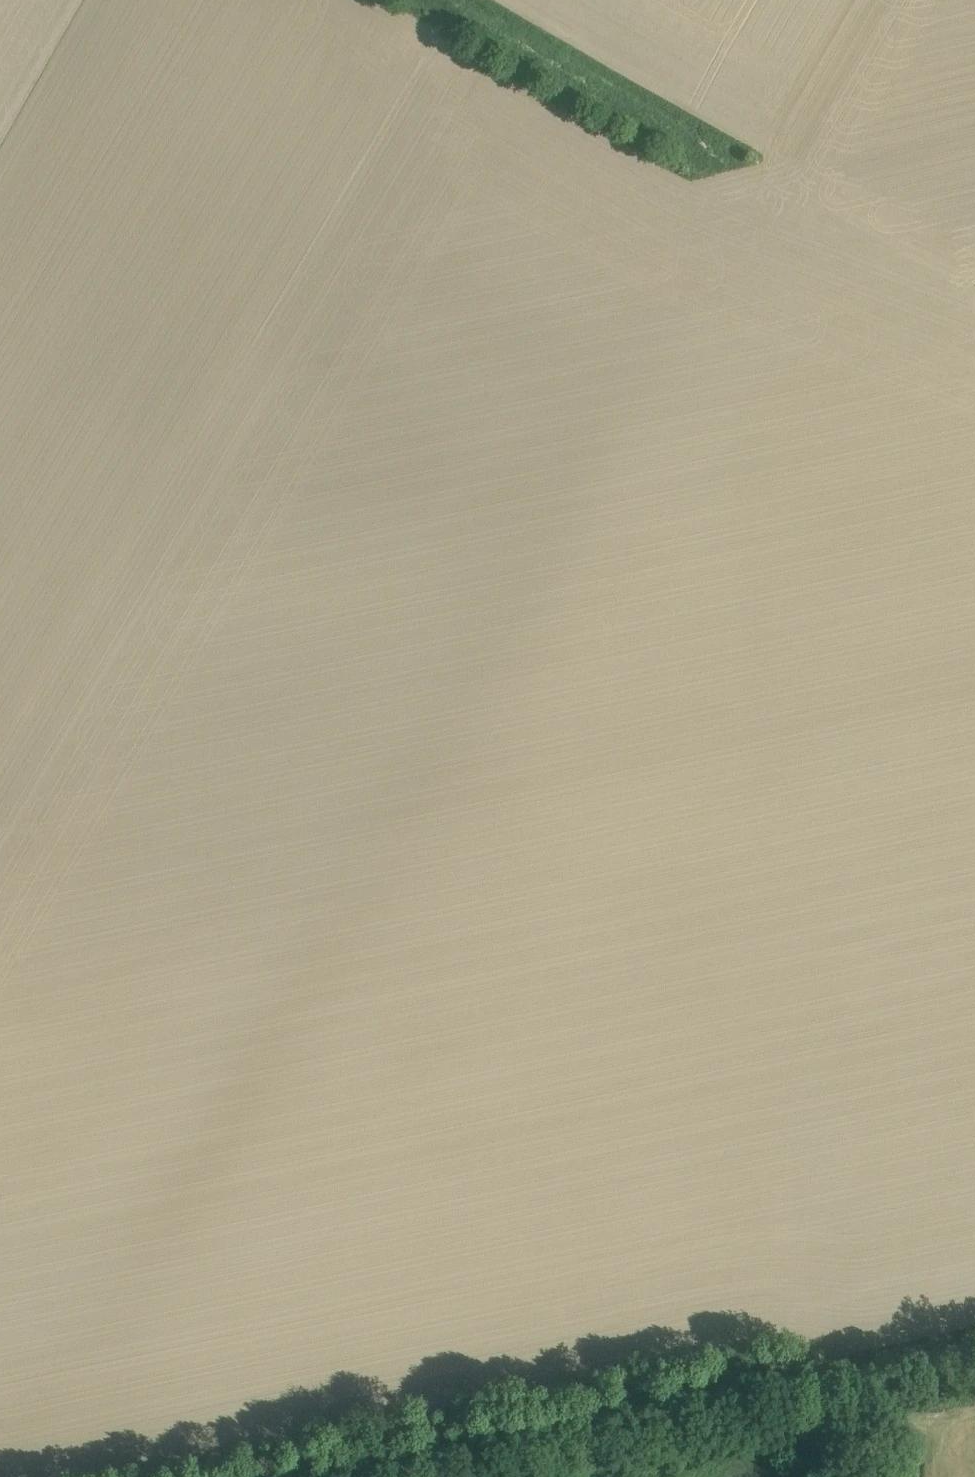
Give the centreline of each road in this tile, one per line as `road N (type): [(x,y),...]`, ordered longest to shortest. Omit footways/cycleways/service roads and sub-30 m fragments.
road 1 (track): [(398,1476),(879,1381)]
road 2 (track): [(701,151),(433,0)]
road 3 (unclassified): [(882,1476),(879,1381),(974,1359)]

